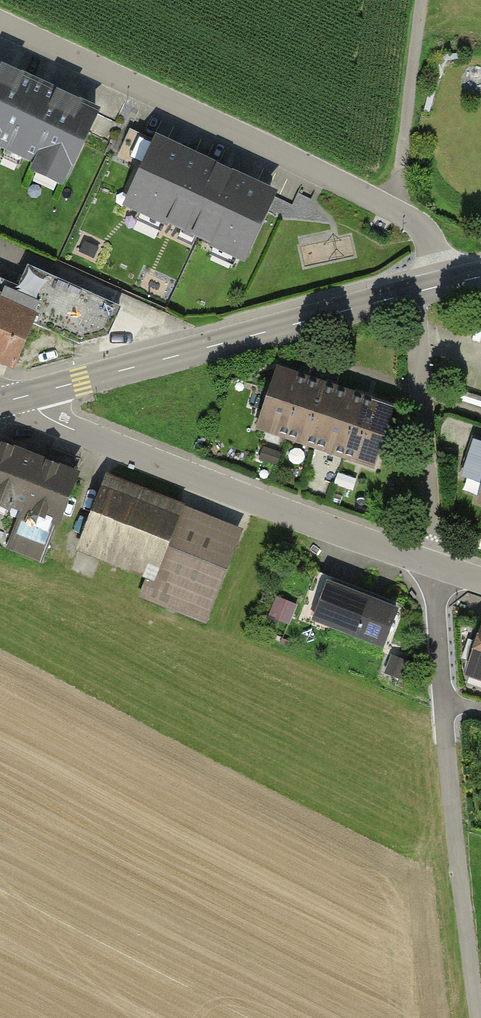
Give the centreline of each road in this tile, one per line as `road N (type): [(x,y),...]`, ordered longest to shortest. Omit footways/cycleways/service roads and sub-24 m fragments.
road 1 (residential): [(0,24),(422,225),(442,285)]
road 2 (track): [(478,1017),(433,565)]
road 3 (residential): [(433,565),(10,400)]
road 4 (tertiary): [(10,400),(416,291)]
road 5 (residential): [(433,565),(416,291)]
road 6 (track): [(395,212),(421,0)]

